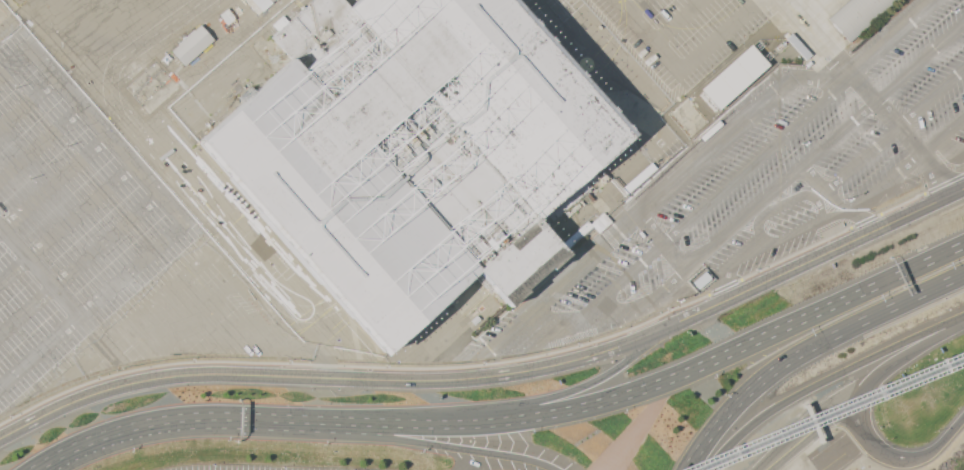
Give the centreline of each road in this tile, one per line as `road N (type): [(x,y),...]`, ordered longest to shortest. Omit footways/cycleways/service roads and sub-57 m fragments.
road 1 (trunk): [(963,244),(692,371),(572,410),(482,423)]
road 2 (trunk): [(686,469),(734,405),(788,361),(963,273)]
road 3 (trunk): [(707,469),(780,405),(963,321)]
road 4 (residential): [(514,374),(444,380),(227,374)]
road 5 (tertiary): [(963,189),(705,310)]
road 6 (trunk): [(557,469),(524,458),(296,424)]
road 7 (trunk): [(296,424),(166,423),(80,448),(40,469)]
road 8 (residential): [(227,374),(117,387),(0,439)]
road 9 (trunk): [(651,335),(601,378),(482,423)]
road 10 (trunk): [(482,423),(296,424)]
road 11 (residential): [(651,335),(514,374)]
road 12 (trunk): [(846,402),(963,322)]

